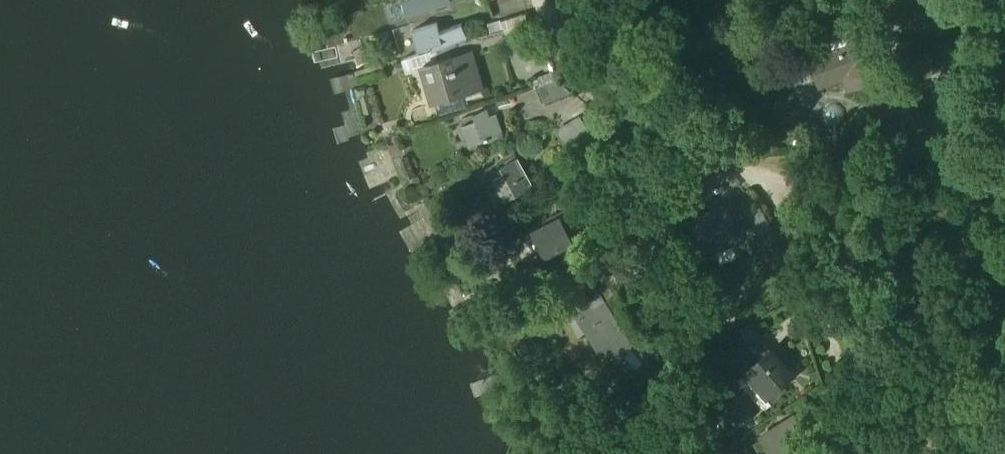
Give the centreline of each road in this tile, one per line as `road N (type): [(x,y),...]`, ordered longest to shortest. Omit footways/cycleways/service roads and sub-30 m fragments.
road 1 (unclassified): [(544,0),(567,65),(631,113),(705,138),(782,211),(821,303),(842,384),(933,453)]
road 2 (track): [(742,165),(811,150),(927,172),(986,172),(1004,162)]

